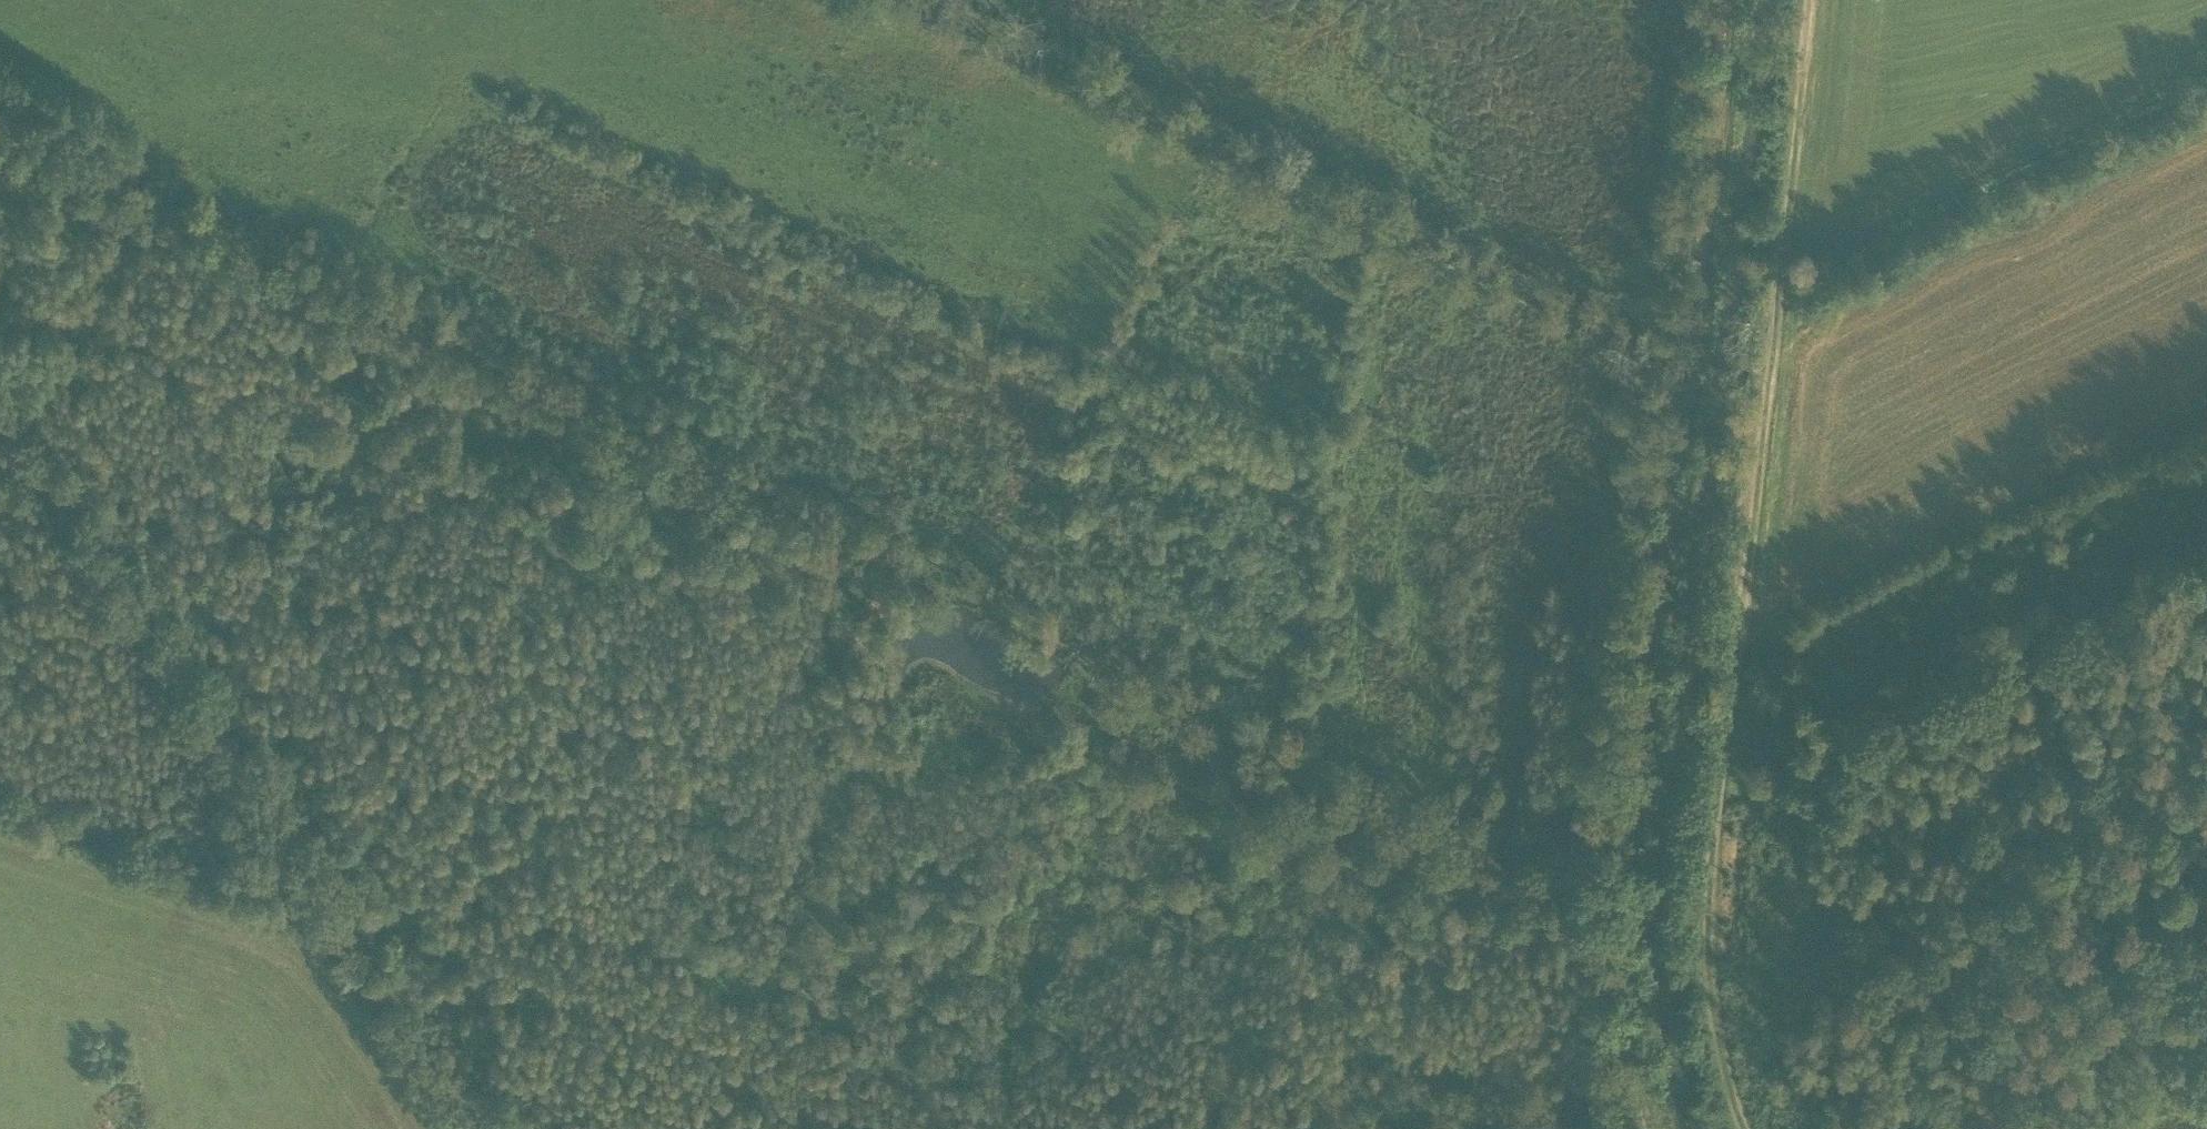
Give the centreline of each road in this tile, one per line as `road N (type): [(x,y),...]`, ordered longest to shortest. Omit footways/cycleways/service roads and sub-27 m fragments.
road 1 (track): [(1622,912),(0,129)]
road 2 (track): [(1728,0),(1625,830),(1623,1030),(1647,1128)]
road 3 (track): [(1742,1128),(1716,1044),(1715,853),(1809,0)]
road 4 (track): [(1720,802),(2206,575)]

